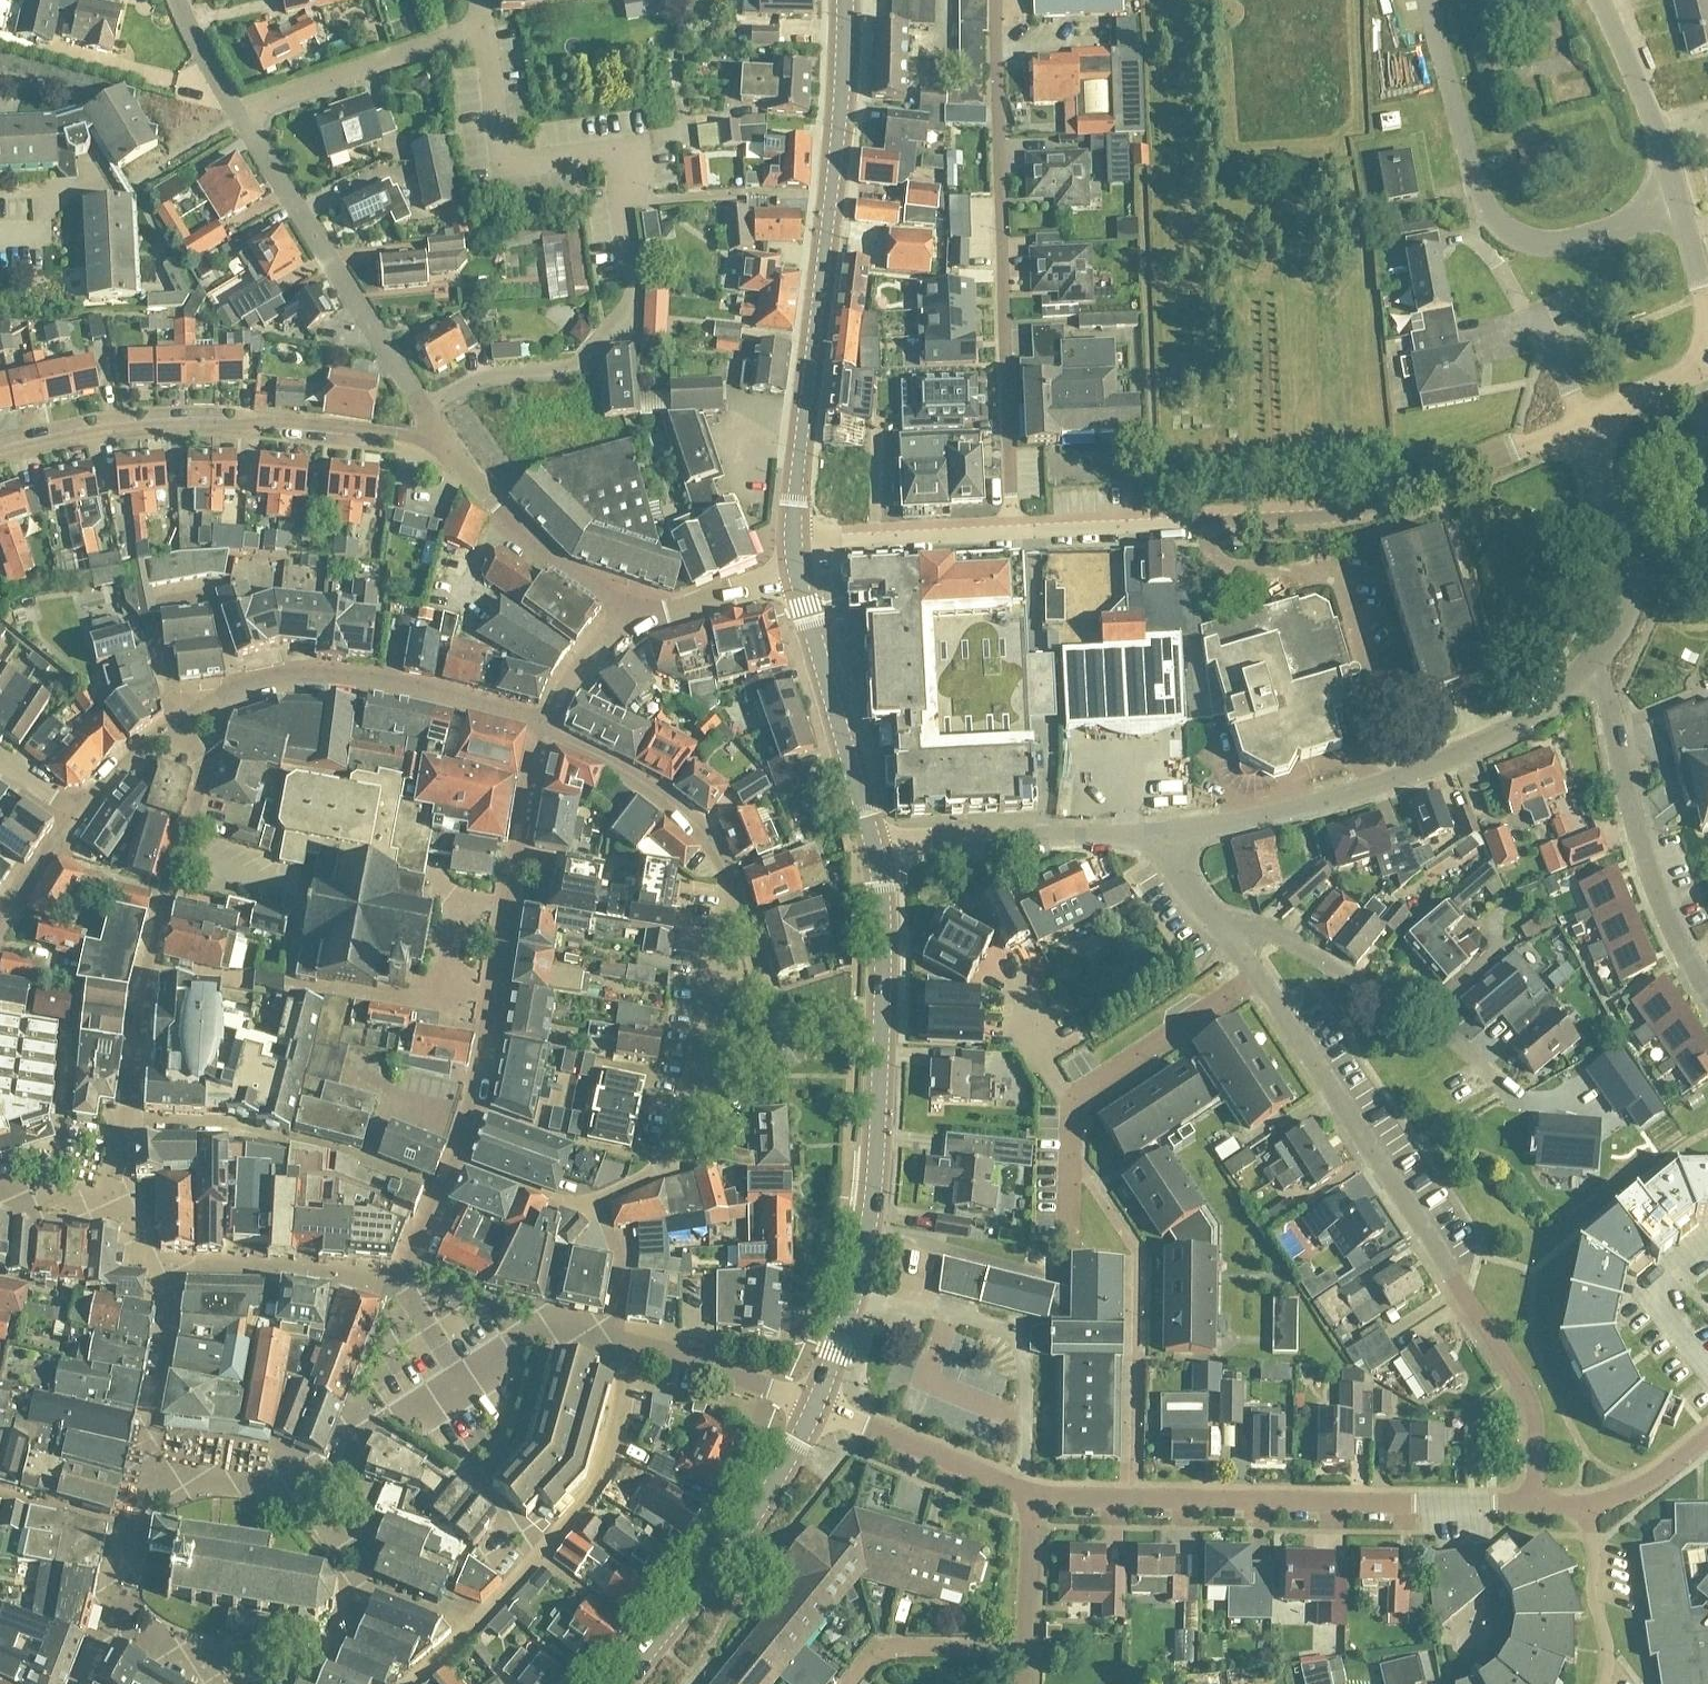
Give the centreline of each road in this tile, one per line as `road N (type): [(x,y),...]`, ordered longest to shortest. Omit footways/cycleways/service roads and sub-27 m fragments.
road 1 (residential): [(439,1191),(334,1150),(225,1130),(129,1125),(147,981),(207,757),(189,717)]
road 2 (residential): [(1533,1505),(1534,1401),(1255,974)]
road 3 (residential): [(1012,529),(1338,515),(1419,495),(1584,428)]
road 4 (tertiary): [(794,543),(839,121),(845,0)]
road 5 (residential): [(1012,529),(997,0)]
road 6 (residential): [(443,442),(178,0)]
road 7 (residential): [(1533,1505),(1131,1501),(1031,1492)]
road 8 (residential): [(439,1191),(473,1099),(543,722)]
road 9 (residential): [(1168,837),(1346,795),(1467,755),(1587,670)]
road 10 (residential): [(443,442),(274,420),(131,427),(0,454)]
road 11 (residential): [(1683,210),(1568,242),(1531,241),(1503,226),(1474,173),(1430,0)]
road 12 (tertiary): [(816,1406),(854,1293),(872,1205),(882,1027)]
road 13 (residential): [(189,717),(276,678),(345,675),(442,692),(543,722)]
road 14 (residential): [(1531,1102),(1433,1025),(1301,949),(1225,927)]
road 15 (residential): [(1707,987),(1654,885),(1604,690),(1587,670)]
road 16 (tertiary): [(816,1406),(745,1532),(623,1683)]
road 17 (residential): [(608,1338),(624,1250),(601,1199),(655,1170),(712,1106)]
road 18 (residential): [(877,848),(1168,837)]
road 19 (tertiary): [(877,848),(798,572)]
road 20 (residential): [(543,722),(612,759),(689,818),(730,873),(740,912)]
road 21 (residential): [(642,612),(597,594),(553,562),(498,511),(443,442)]
road 22 (residential): [(1587,670),(1612,648),(1635,581),(1584,428)]
road 23 (residential): [(1031,1492),(816,1406)]
road 24 (residential): [(1683,210),(1601,0)]
road 25 (residential): [(547,1544),(598,1479),(635,1344)]
road 26 (residential): [(1072,1100),(1255,974)]
road 27 (residential): [(794,543),(1012,529)]
road 28 (residential): [(465,1376),(397,1282),(439,1191)]
road 29 (residential): [(712,1106),(698,1074),(714,931),(740,912)]
road 30 (residential): [(816,1406),(635,1344)]
road 31 (residential): [(851,1683),(886,1650),(1025,1649)]
road 32 (residential): [(1605,1683),(1609,1649),(1592,1597),(1586,1504)]
road 33 (tertiary): [(882,1027),(877,848)]
road 34 (residential): [(642,612),(668,613),(798,572)]
road 35 (residential): [(1025,1649),(1031,1492)]
road 36 (residential): [(608,1338),(547,1330),(514,1341),(465,1376)]
road 37 (residential): [(543,722),(580,664),(642,612)]
road 38 (residential): [(79,814),(120,768),(189,717)]
road 39 (residential): [(1586,1504),(1639,1488),(1707,1436)]
road 40 (residential): [(1067,1238),(1072,1100)]
road 41 (residential): [(0,927),(79,814)]
road 42 (residential): [(1584,428),(1707,367)]
road 43 (residential): [(1072,1100),(1021,1020),(1017,982)]

